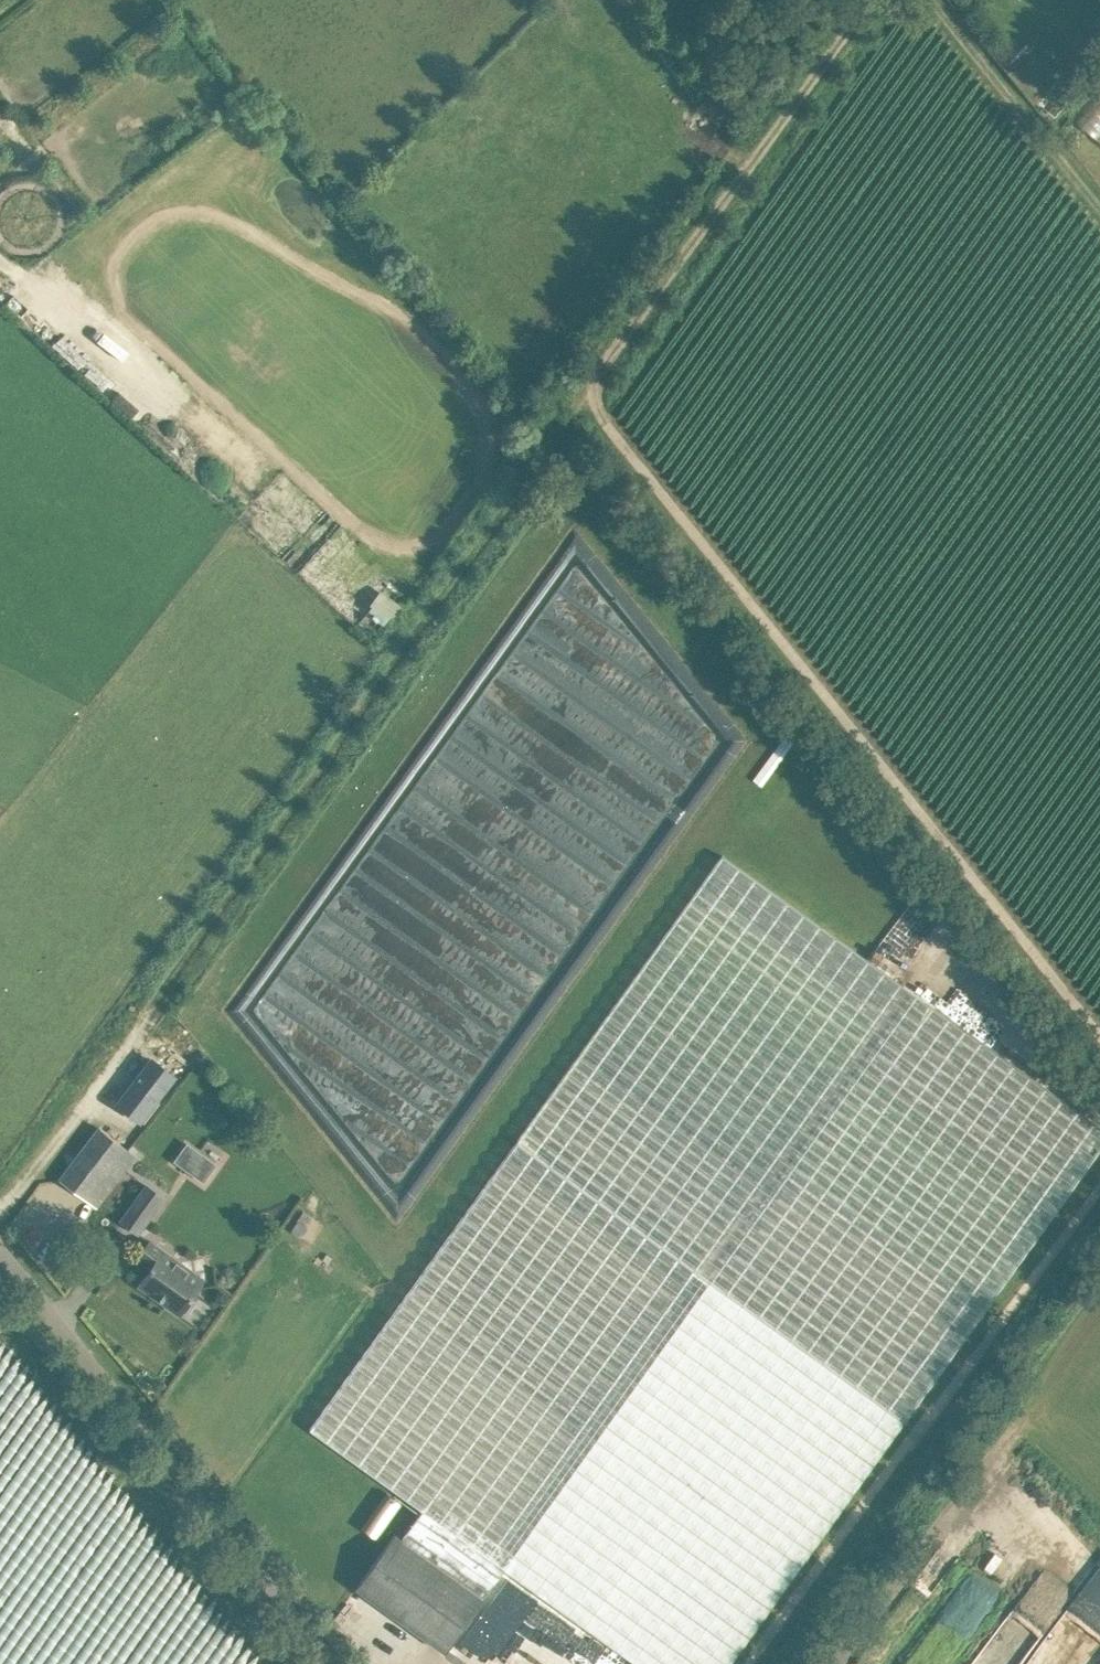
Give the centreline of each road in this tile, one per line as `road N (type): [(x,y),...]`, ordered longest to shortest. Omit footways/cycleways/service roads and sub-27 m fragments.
road 1 (track): [(870,0),(0,1202)]
road 2 (unclassified): [(333,1663),(0,1251)]

